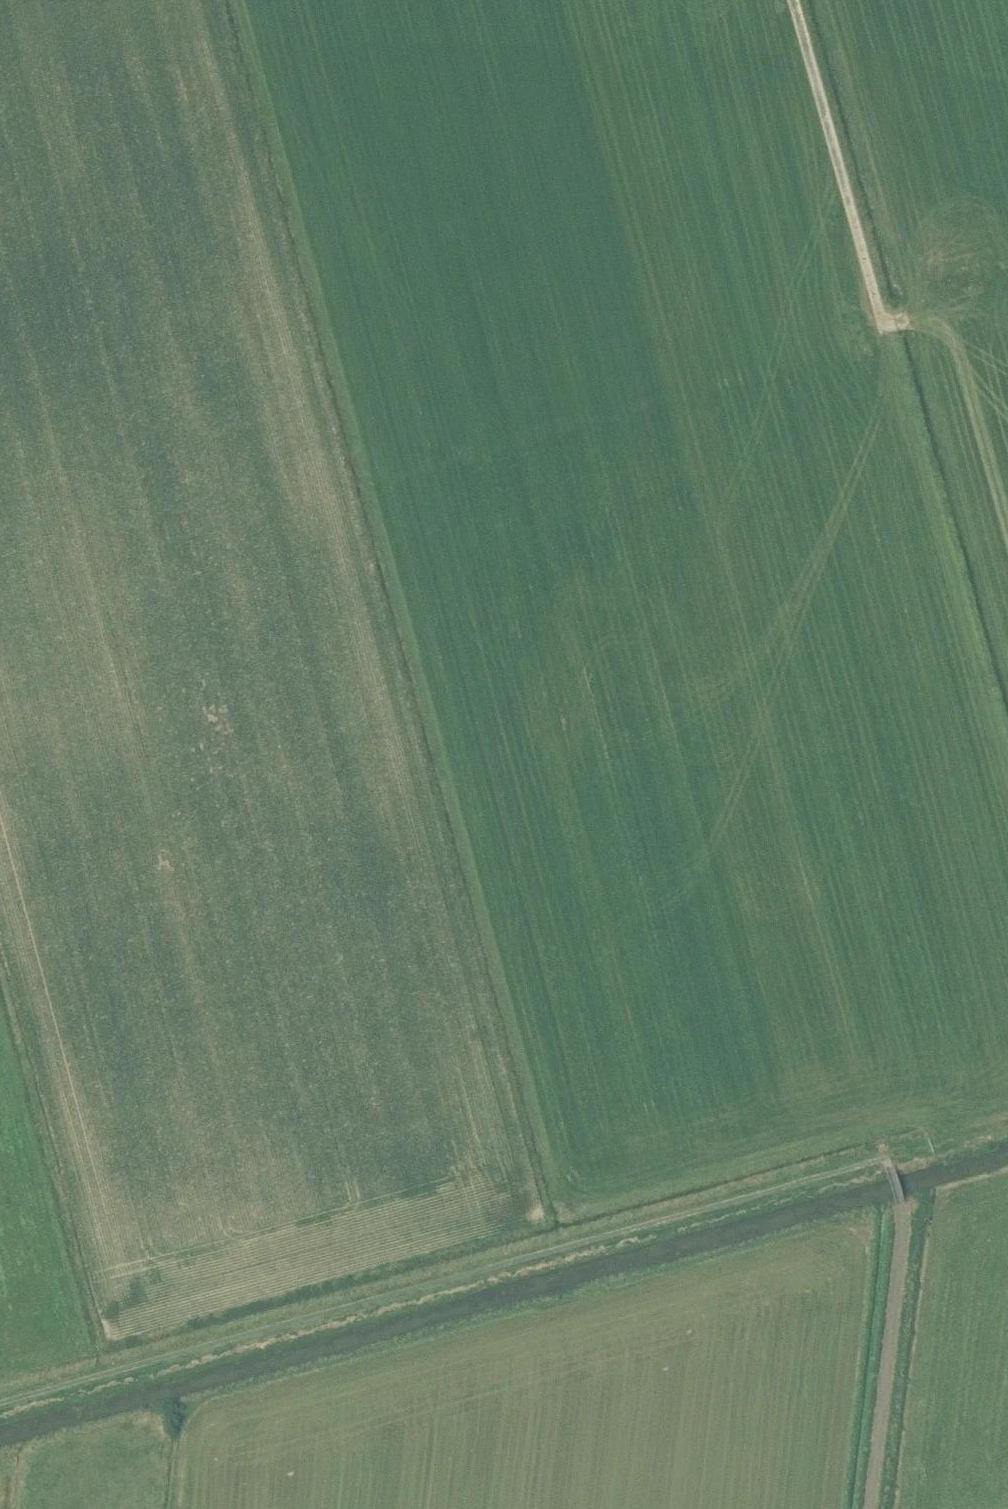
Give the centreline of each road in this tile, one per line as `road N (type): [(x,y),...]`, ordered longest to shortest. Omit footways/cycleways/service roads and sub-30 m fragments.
road 1 (track): [(794,0),(885,330),(918,320)]

